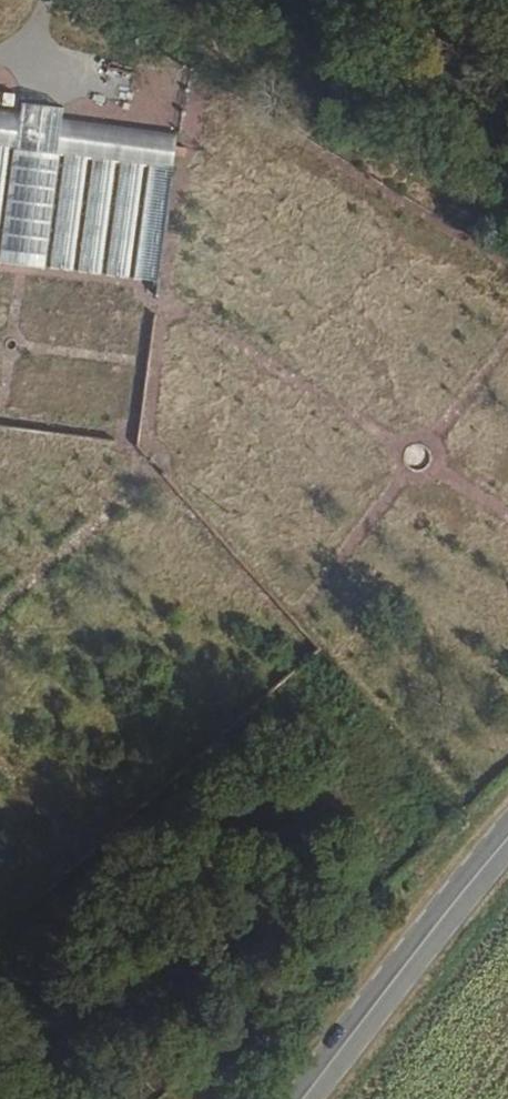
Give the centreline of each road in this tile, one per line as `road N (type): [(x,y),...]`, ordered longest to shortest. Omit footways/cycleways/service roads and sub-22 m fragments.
road 1 (primary): [(306,1098),(507,837)]

